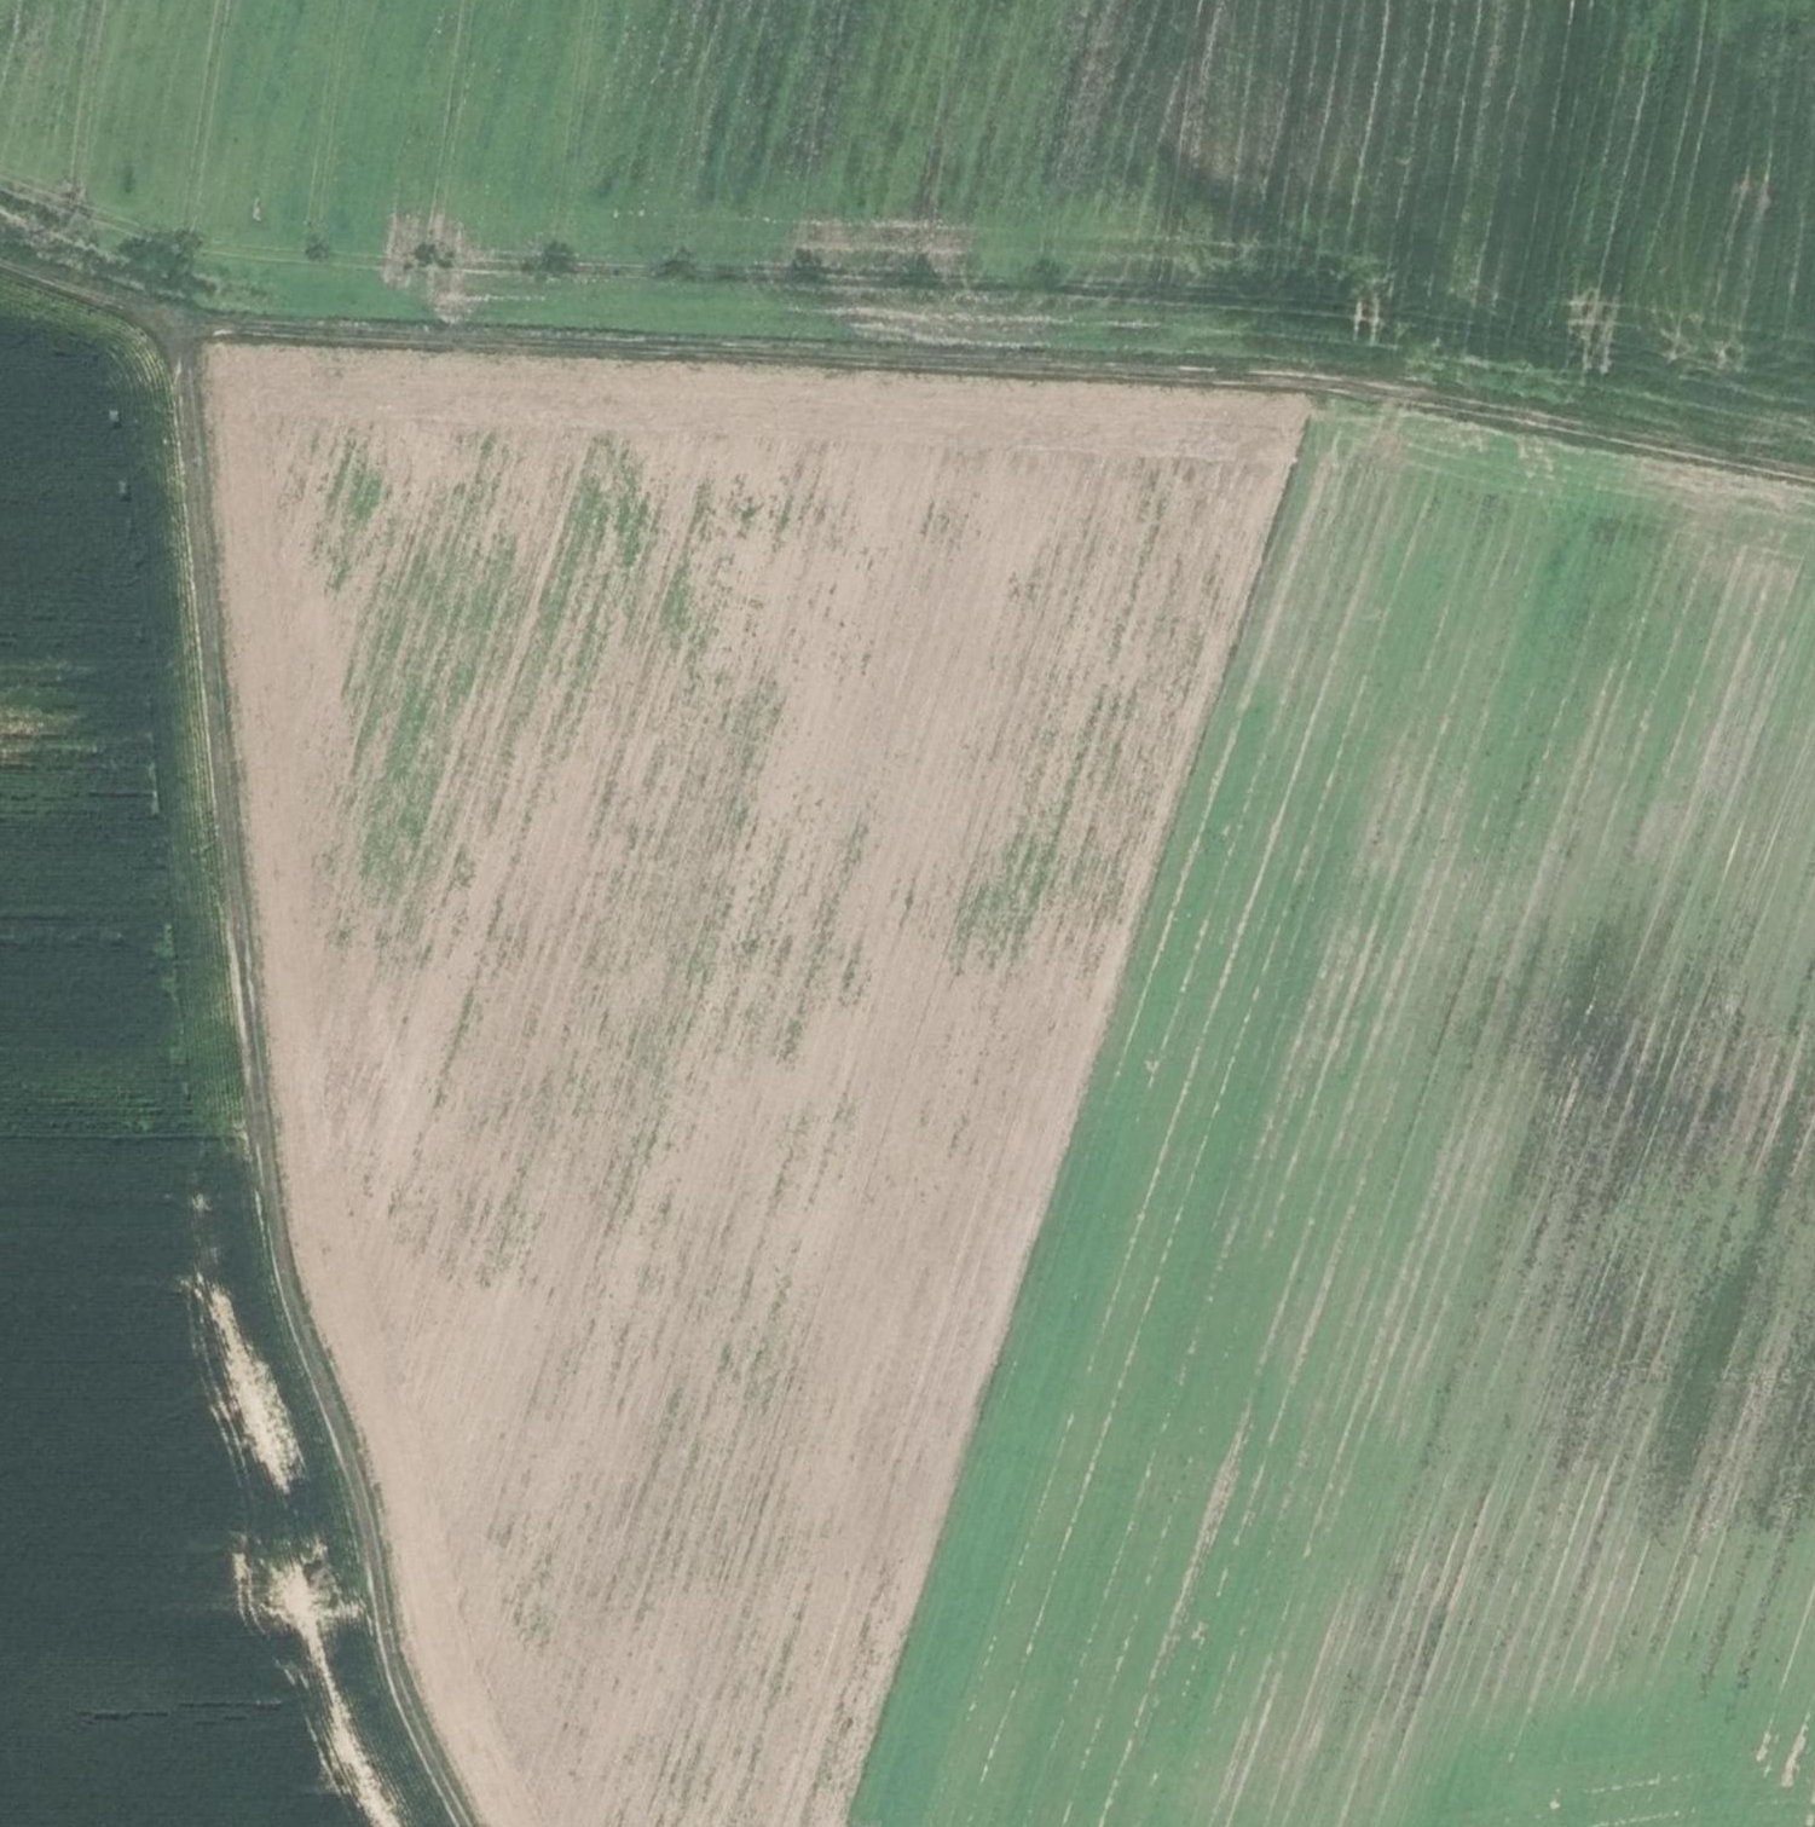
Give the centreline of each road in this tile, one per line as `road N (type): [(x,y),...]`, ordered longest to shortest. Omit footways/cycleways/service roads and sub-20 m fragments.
road 1 (track): [(1814,478),(1428,400),(1316,388),(1144,373),(180,328),(249,1029),(285,1285),(365,1493),(397,1686),(465,1826)]
road 2 (track): [(180,328),(131,319),(0,269)]

